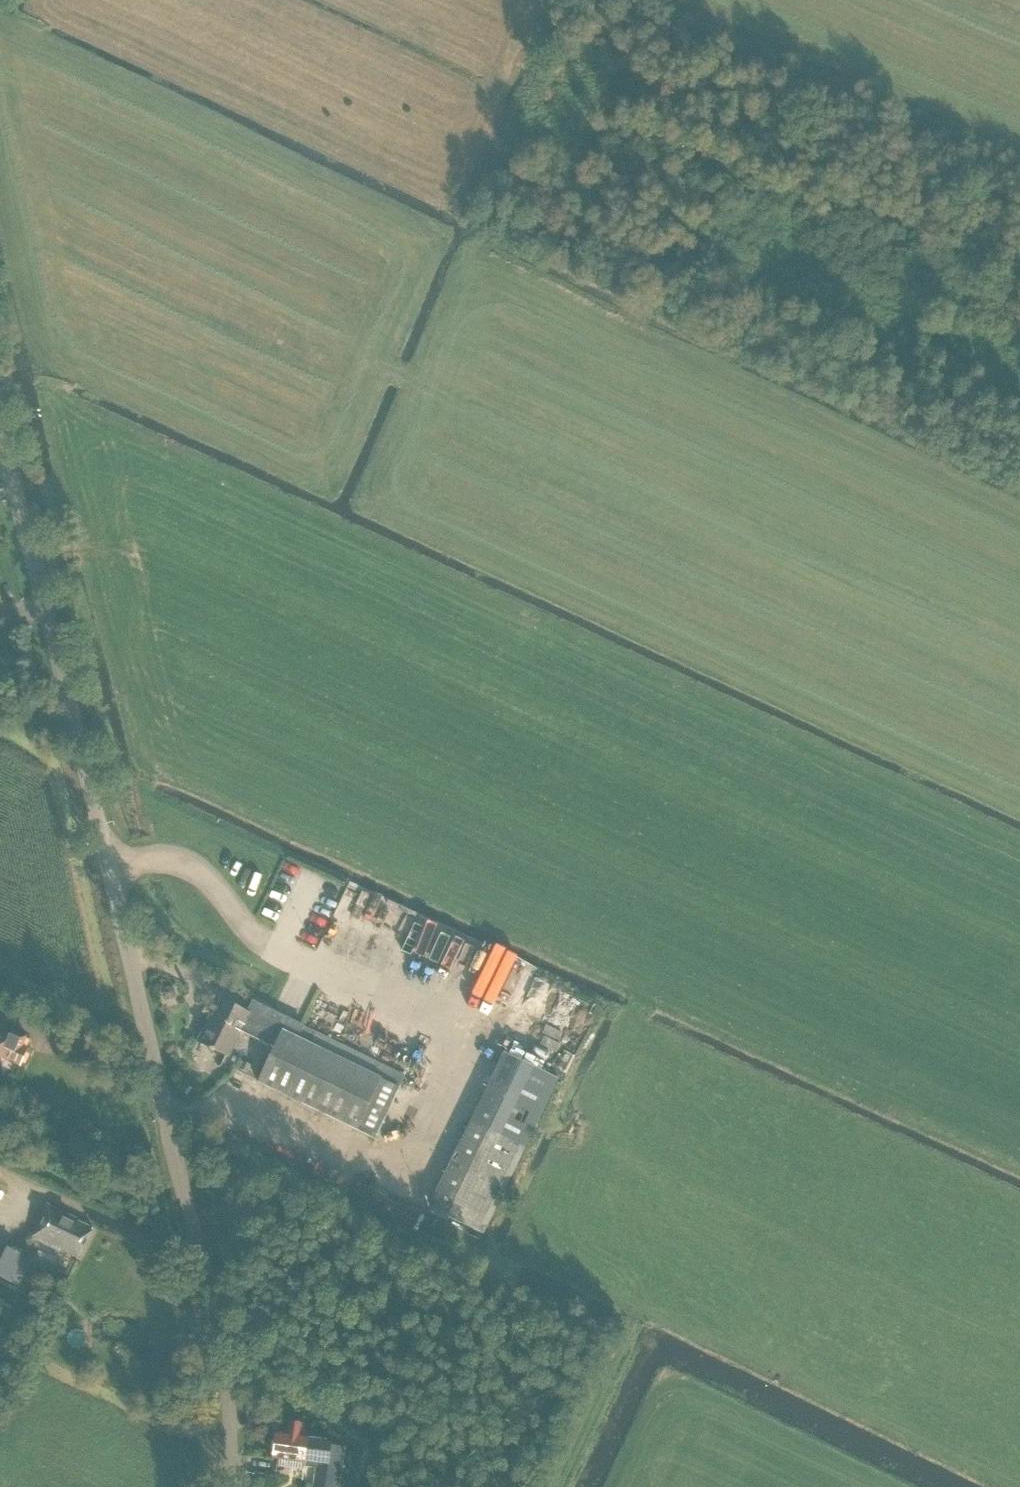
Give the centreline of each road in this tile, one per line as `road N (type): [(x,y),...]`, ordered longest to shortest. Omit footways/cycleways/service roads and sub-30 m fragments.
road 1 (unclassified): [(233,1486),(216,1334),(0,460)]

